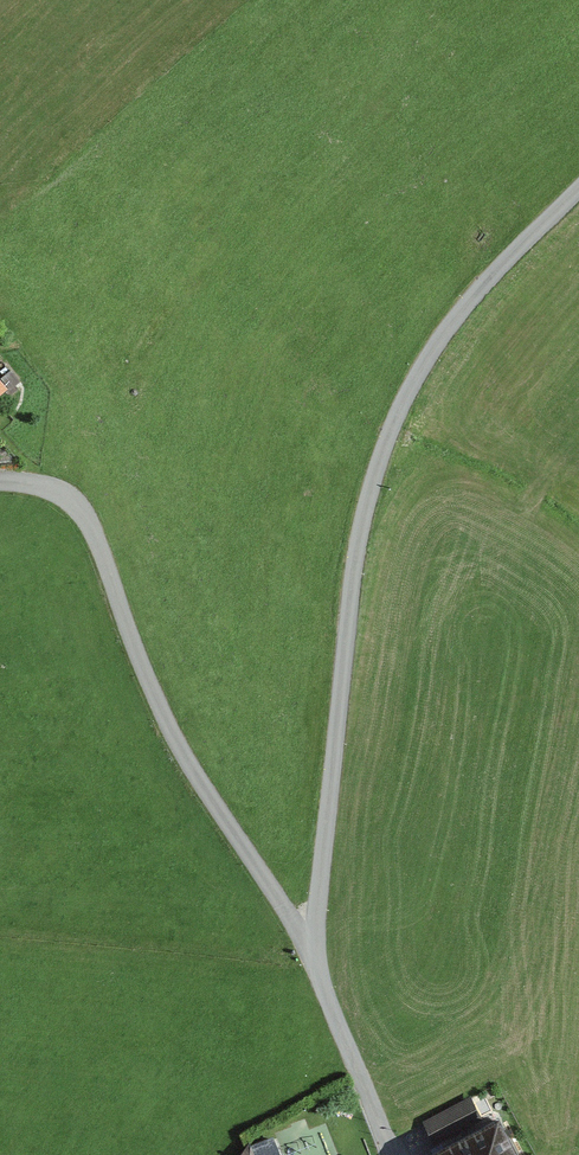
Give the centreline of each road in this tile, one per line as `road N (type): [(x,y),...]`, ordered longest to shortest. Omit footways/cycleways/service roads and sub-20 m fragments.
road 1 (unclassified): [(578,190),(447,328),(406,395),(375,481),(346,655),(314,959)]
road 2 (unclassified): [(314,959),(201,782),(137,651),(103,544),(77,507),(0,485)]
road 3 (unclassified): [(395,1154),(314,959)]

